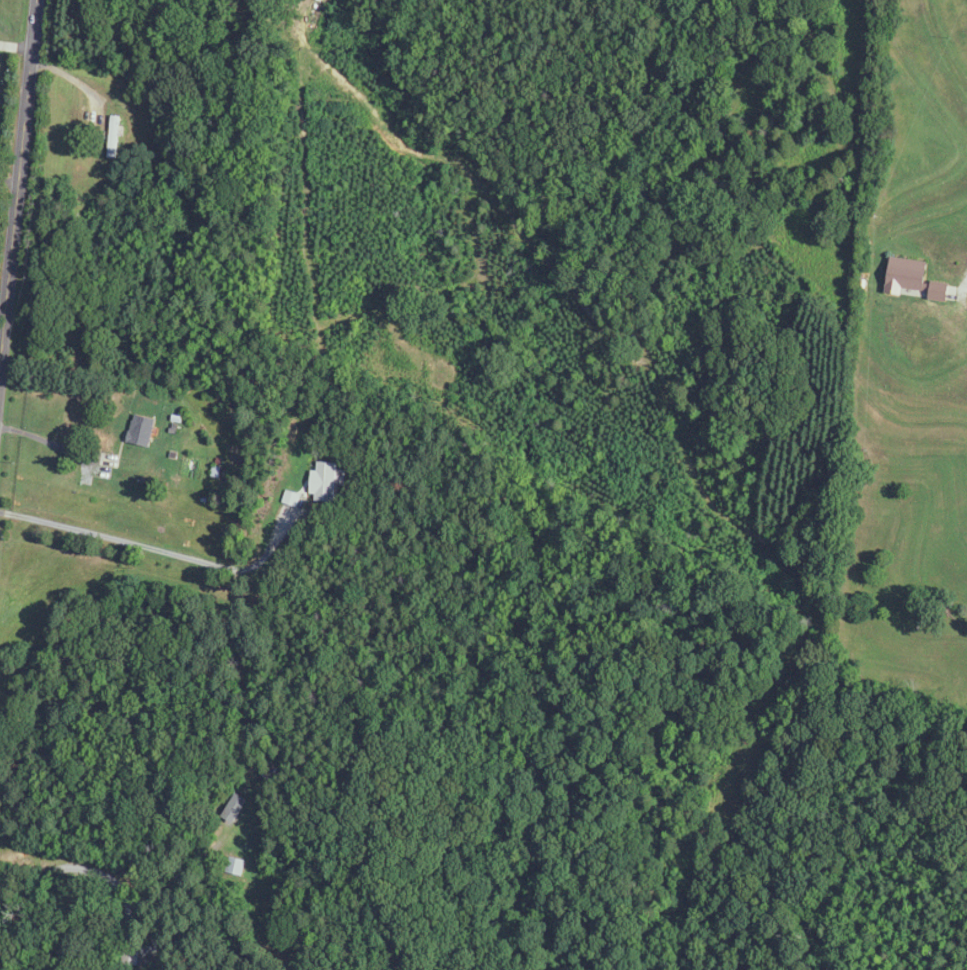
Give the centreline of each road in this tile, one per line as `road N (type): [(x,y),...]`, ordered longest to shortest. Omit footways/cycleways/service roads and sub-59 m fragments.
road 1 (residential): [(0,346),(35,0)]

